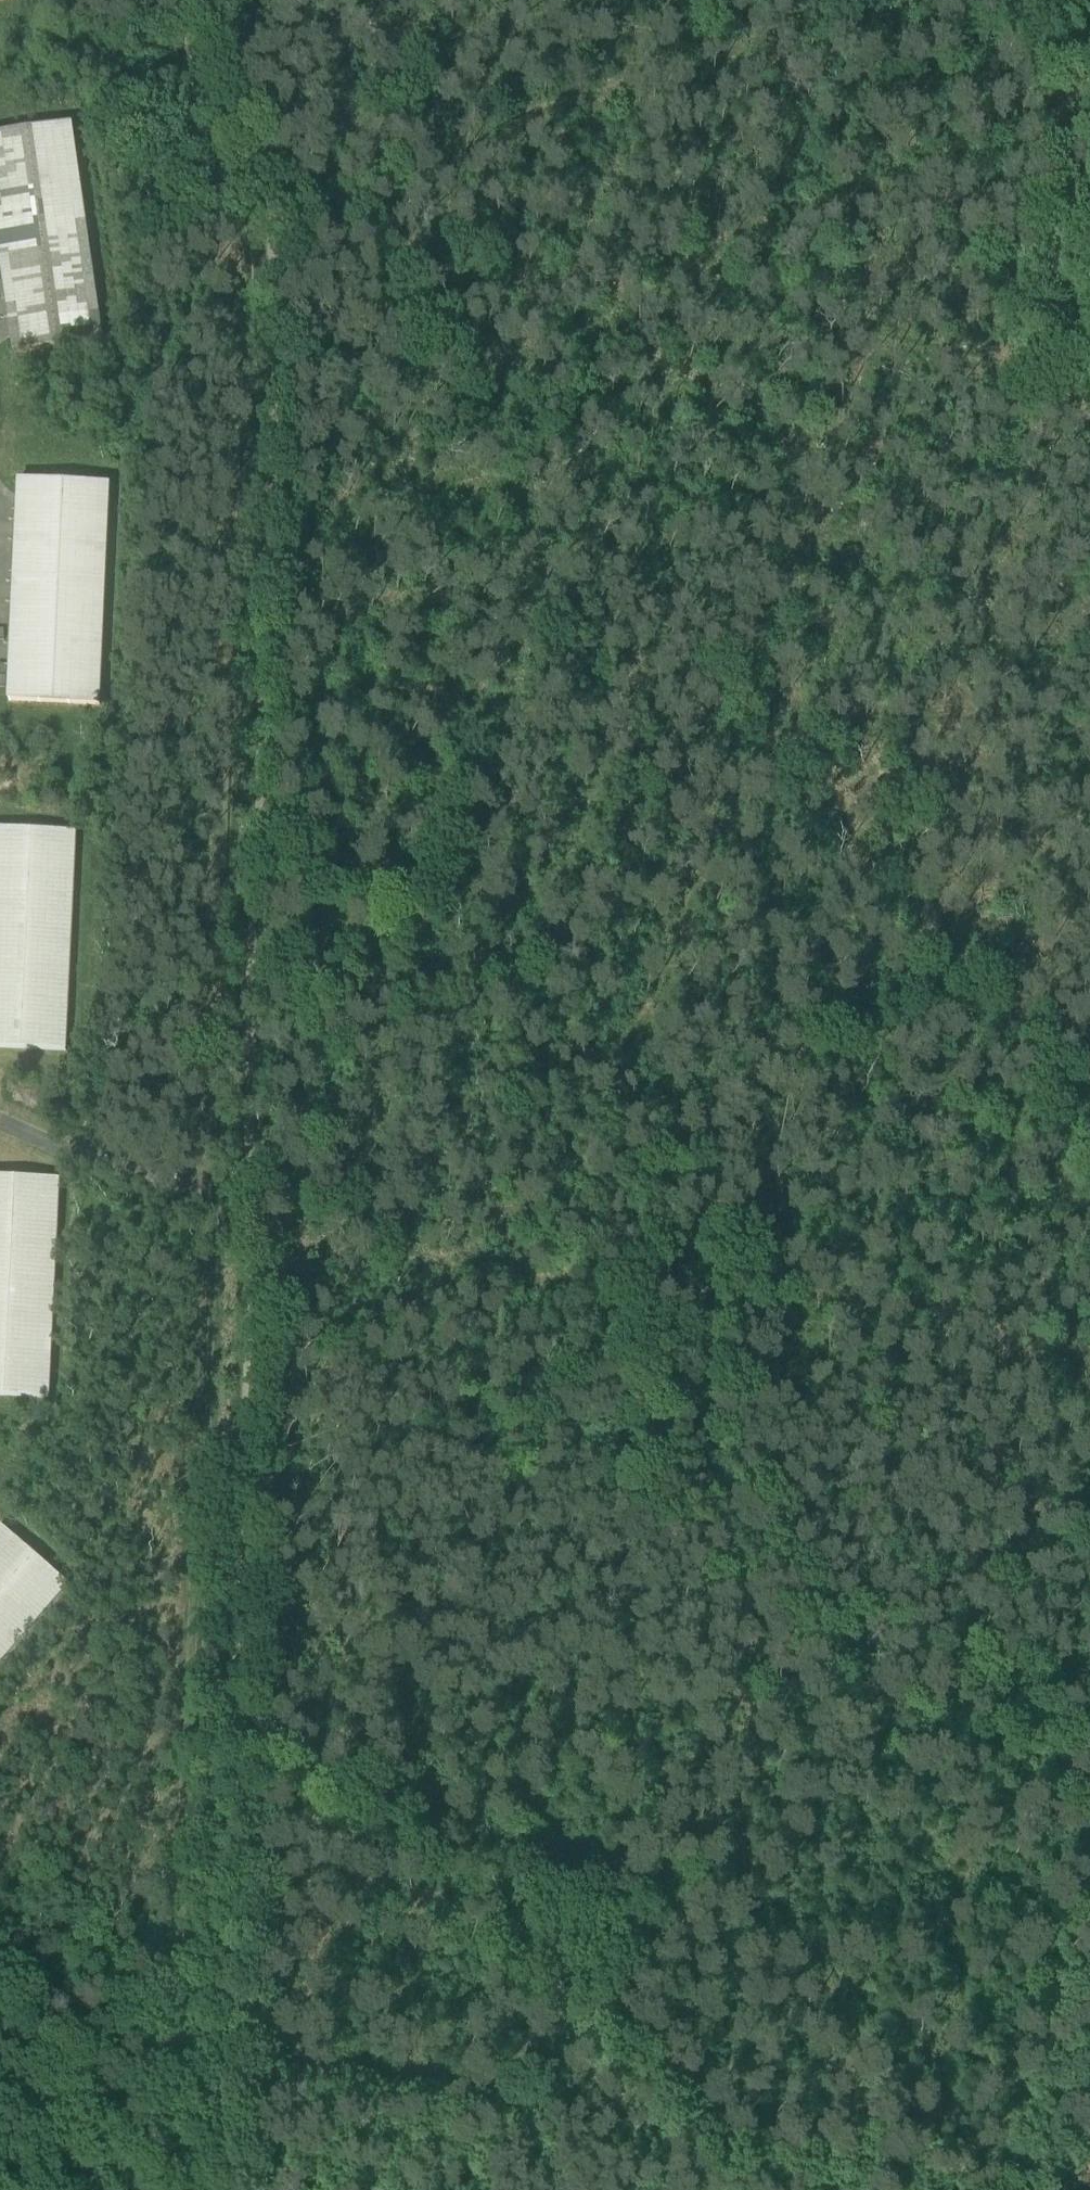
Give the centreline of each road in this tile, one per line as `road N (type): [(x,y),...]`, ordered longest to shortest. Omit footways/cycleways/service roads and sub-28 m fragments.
road 1 (track): [(225,0),(295,267),(226,2151),(216,2189)]
road 2 (track): [(1005,2189),(1089,1969)]

